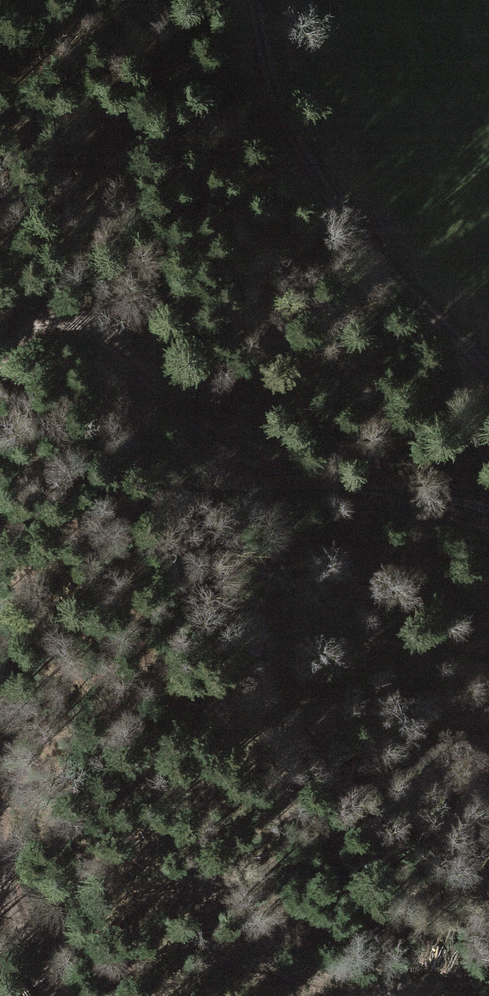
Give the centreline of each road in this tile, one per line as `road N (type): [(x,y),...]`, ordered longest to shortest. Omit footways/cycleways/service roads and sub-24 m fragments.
road 1 (track): [(488,526),(398,497),(313,483),(241,455),(177,410),(79,321),(24,321),(0,348)]
road 2 (track): [(251,0),(277,104),(323,183),(383,262),(488,369)]
road 3 (track): [(0,866),(46,995)]

